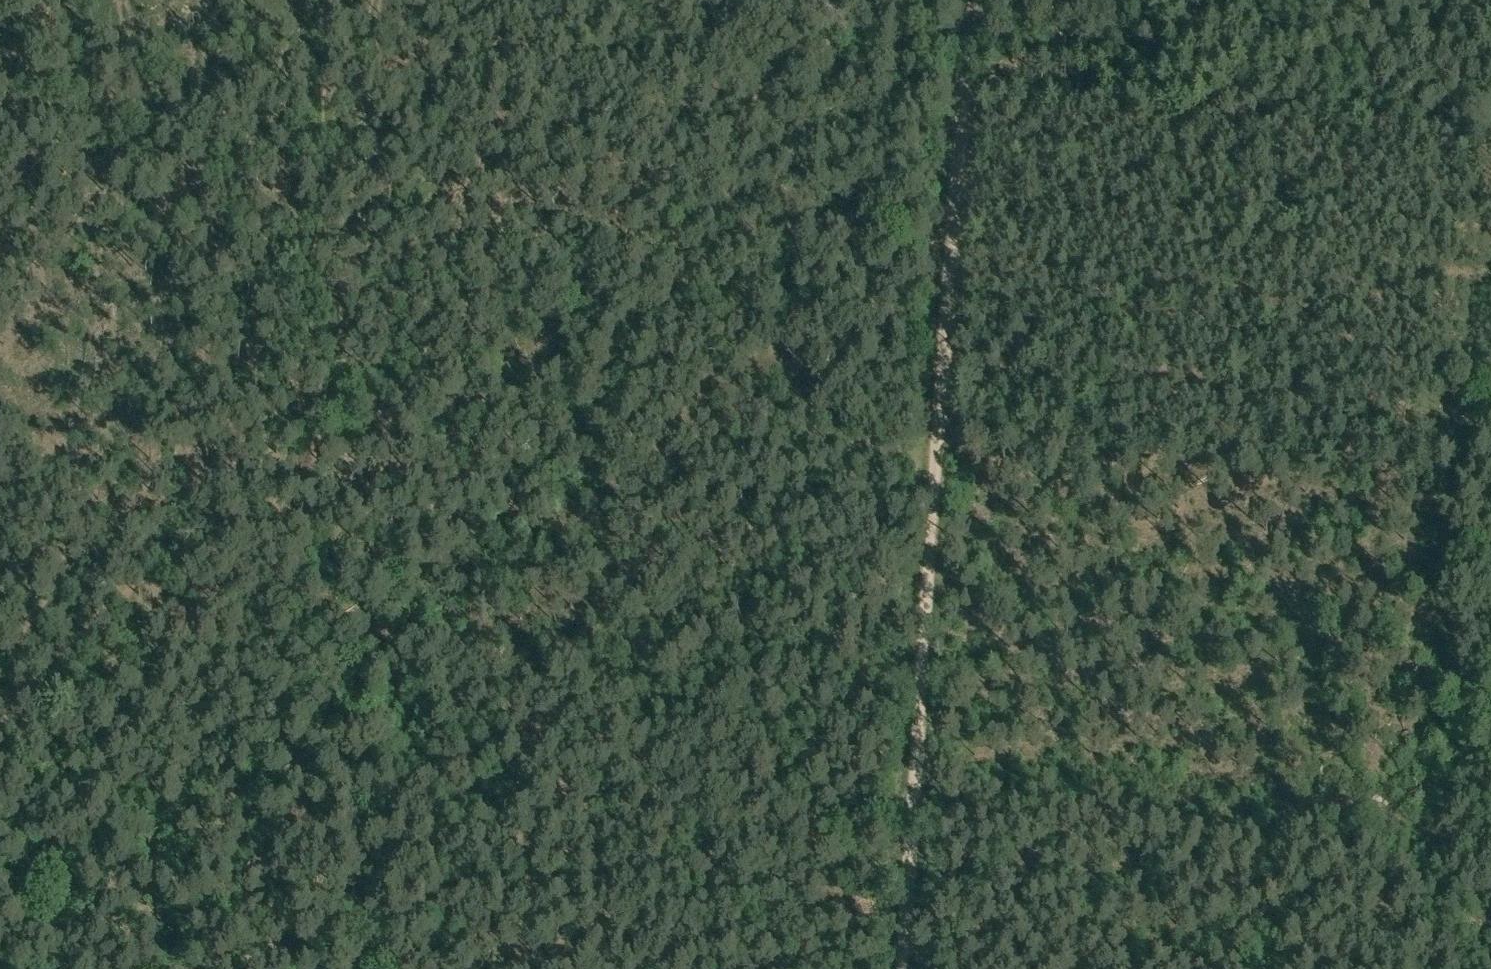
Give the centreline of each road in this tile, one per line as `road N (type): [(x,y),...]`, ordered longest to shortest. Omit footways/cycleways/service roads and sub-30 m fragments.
road 1 (track): [(895,968),(955,0)]

